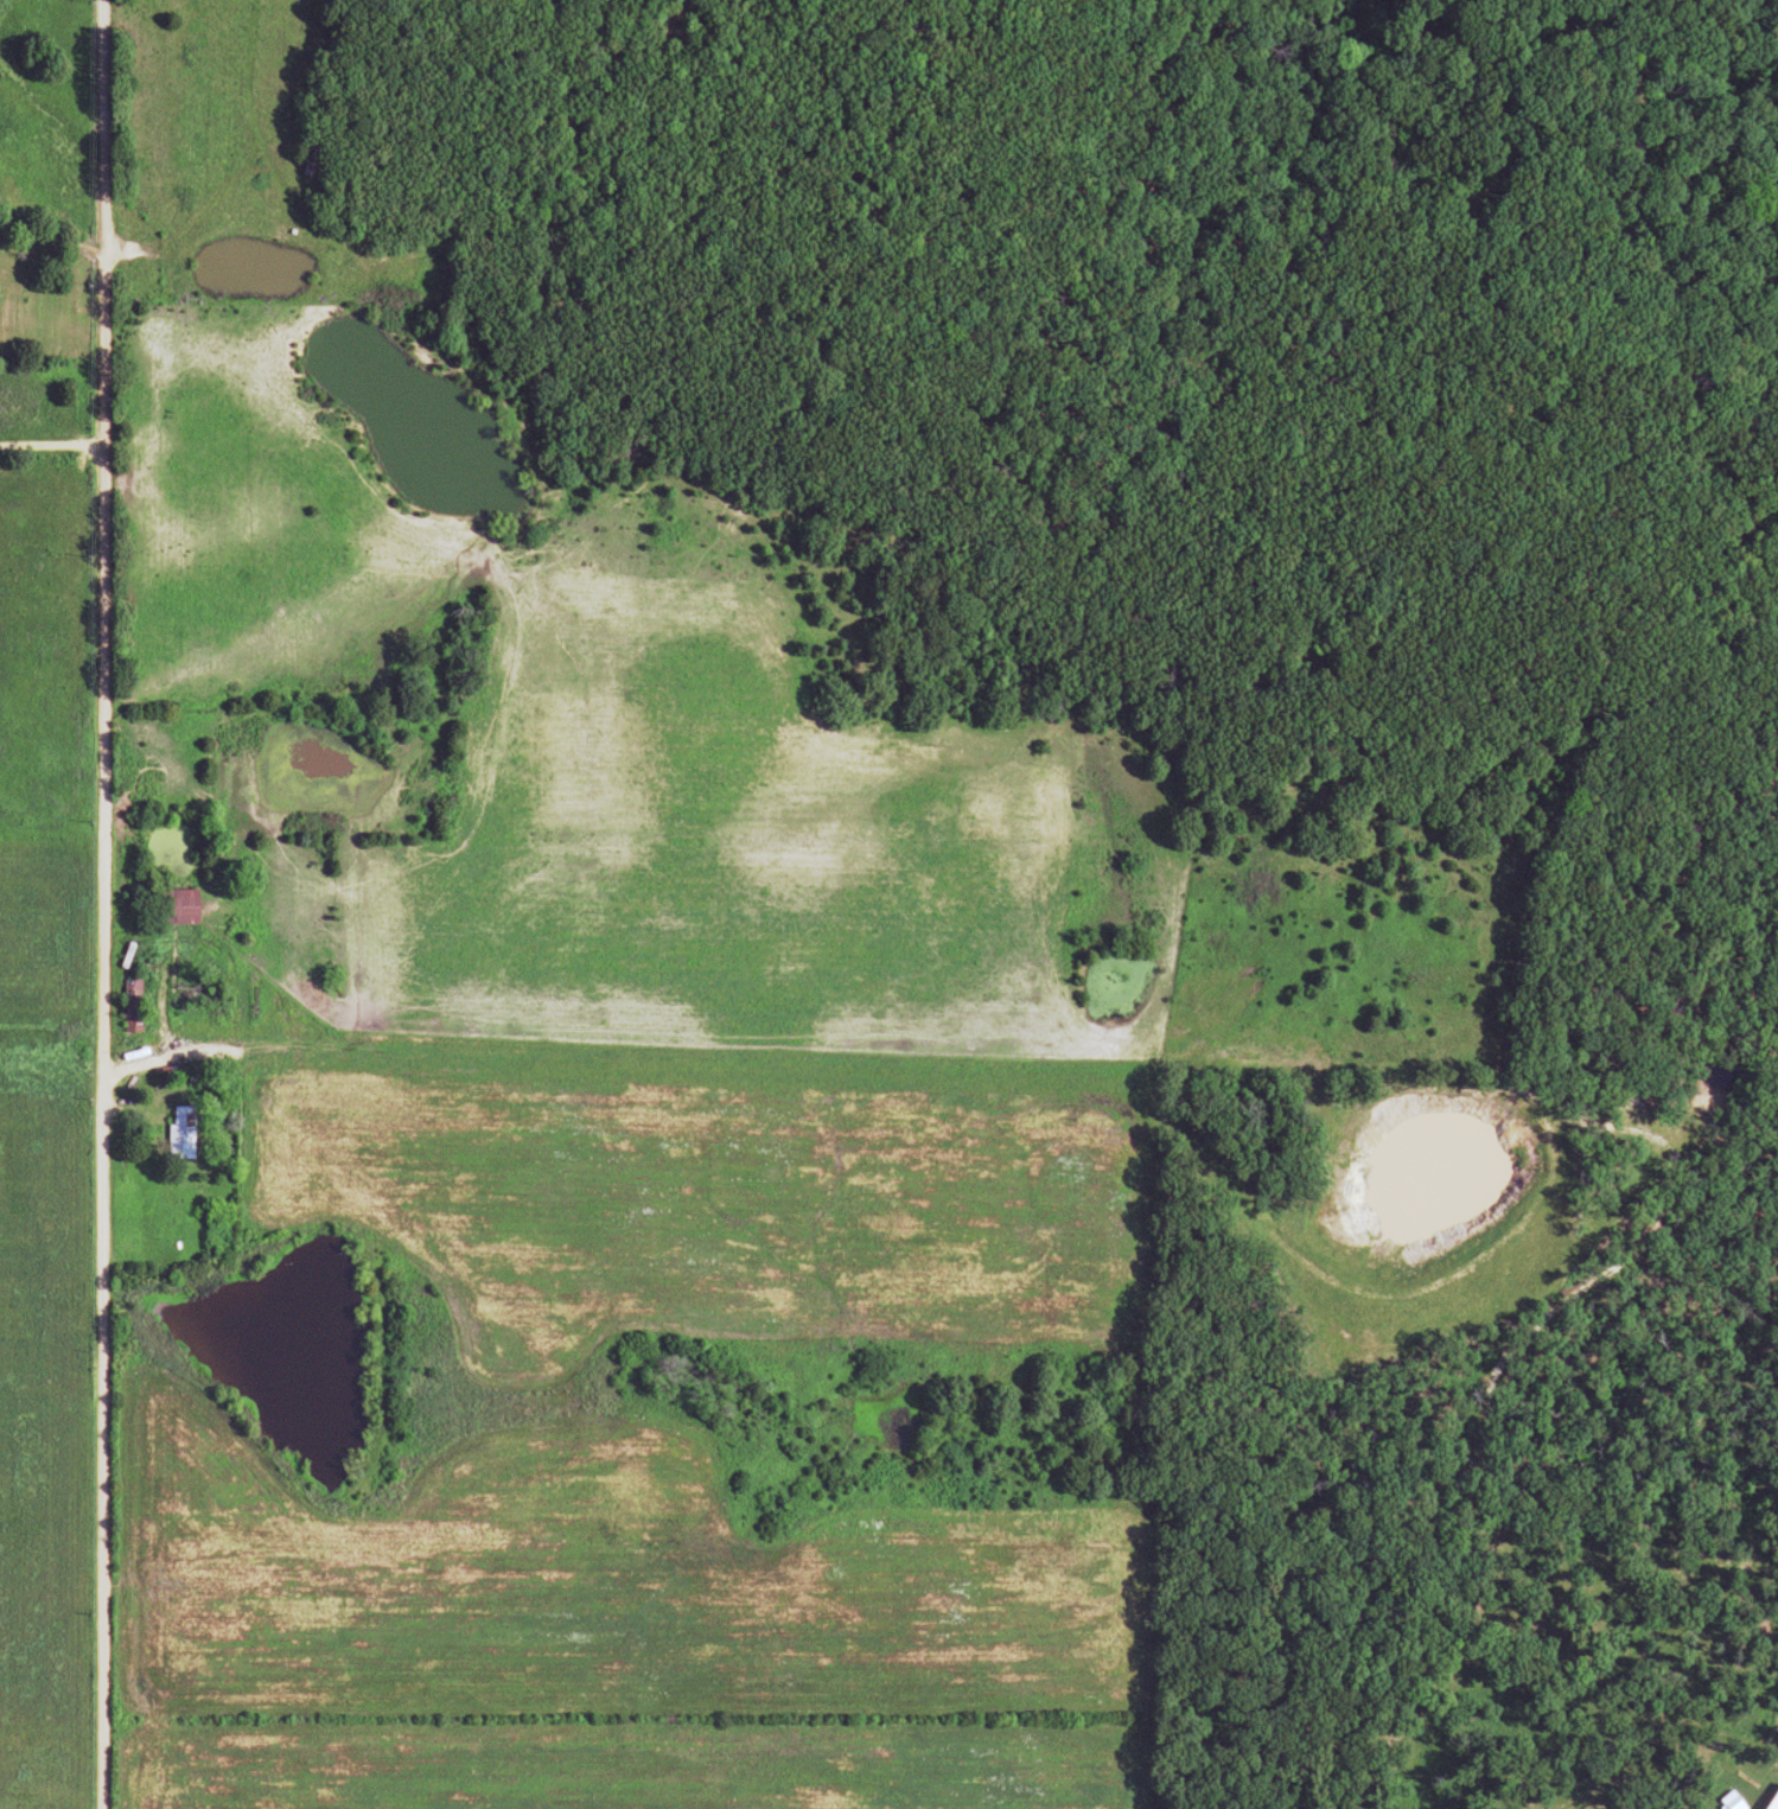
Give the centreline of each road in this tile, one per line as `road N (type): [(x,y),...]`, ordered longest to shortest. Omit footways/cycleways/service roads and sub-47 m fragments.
road 1 (residential): [(99,1808),(99,0)]

